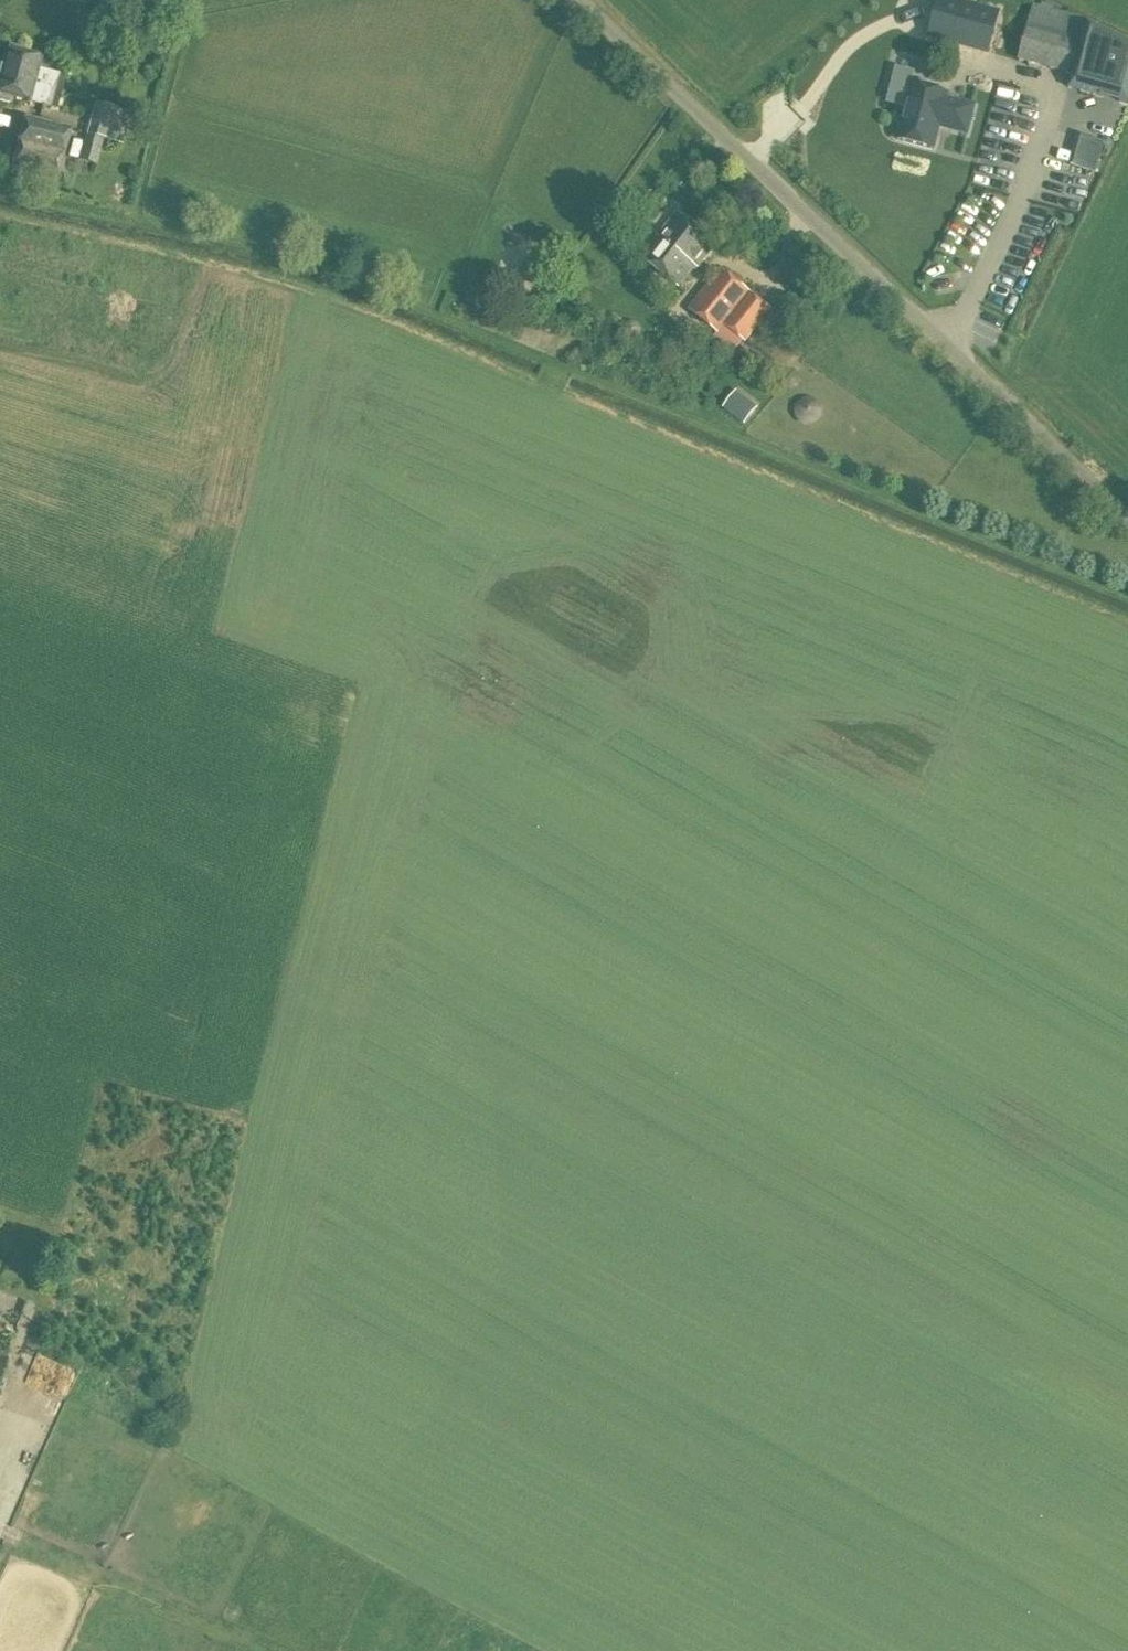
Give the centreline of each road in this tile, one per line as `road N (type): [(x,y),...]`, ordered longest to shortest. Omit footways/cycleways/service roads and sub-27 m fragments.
road 1 (unclassified): [(1127,516),(587,0)]

